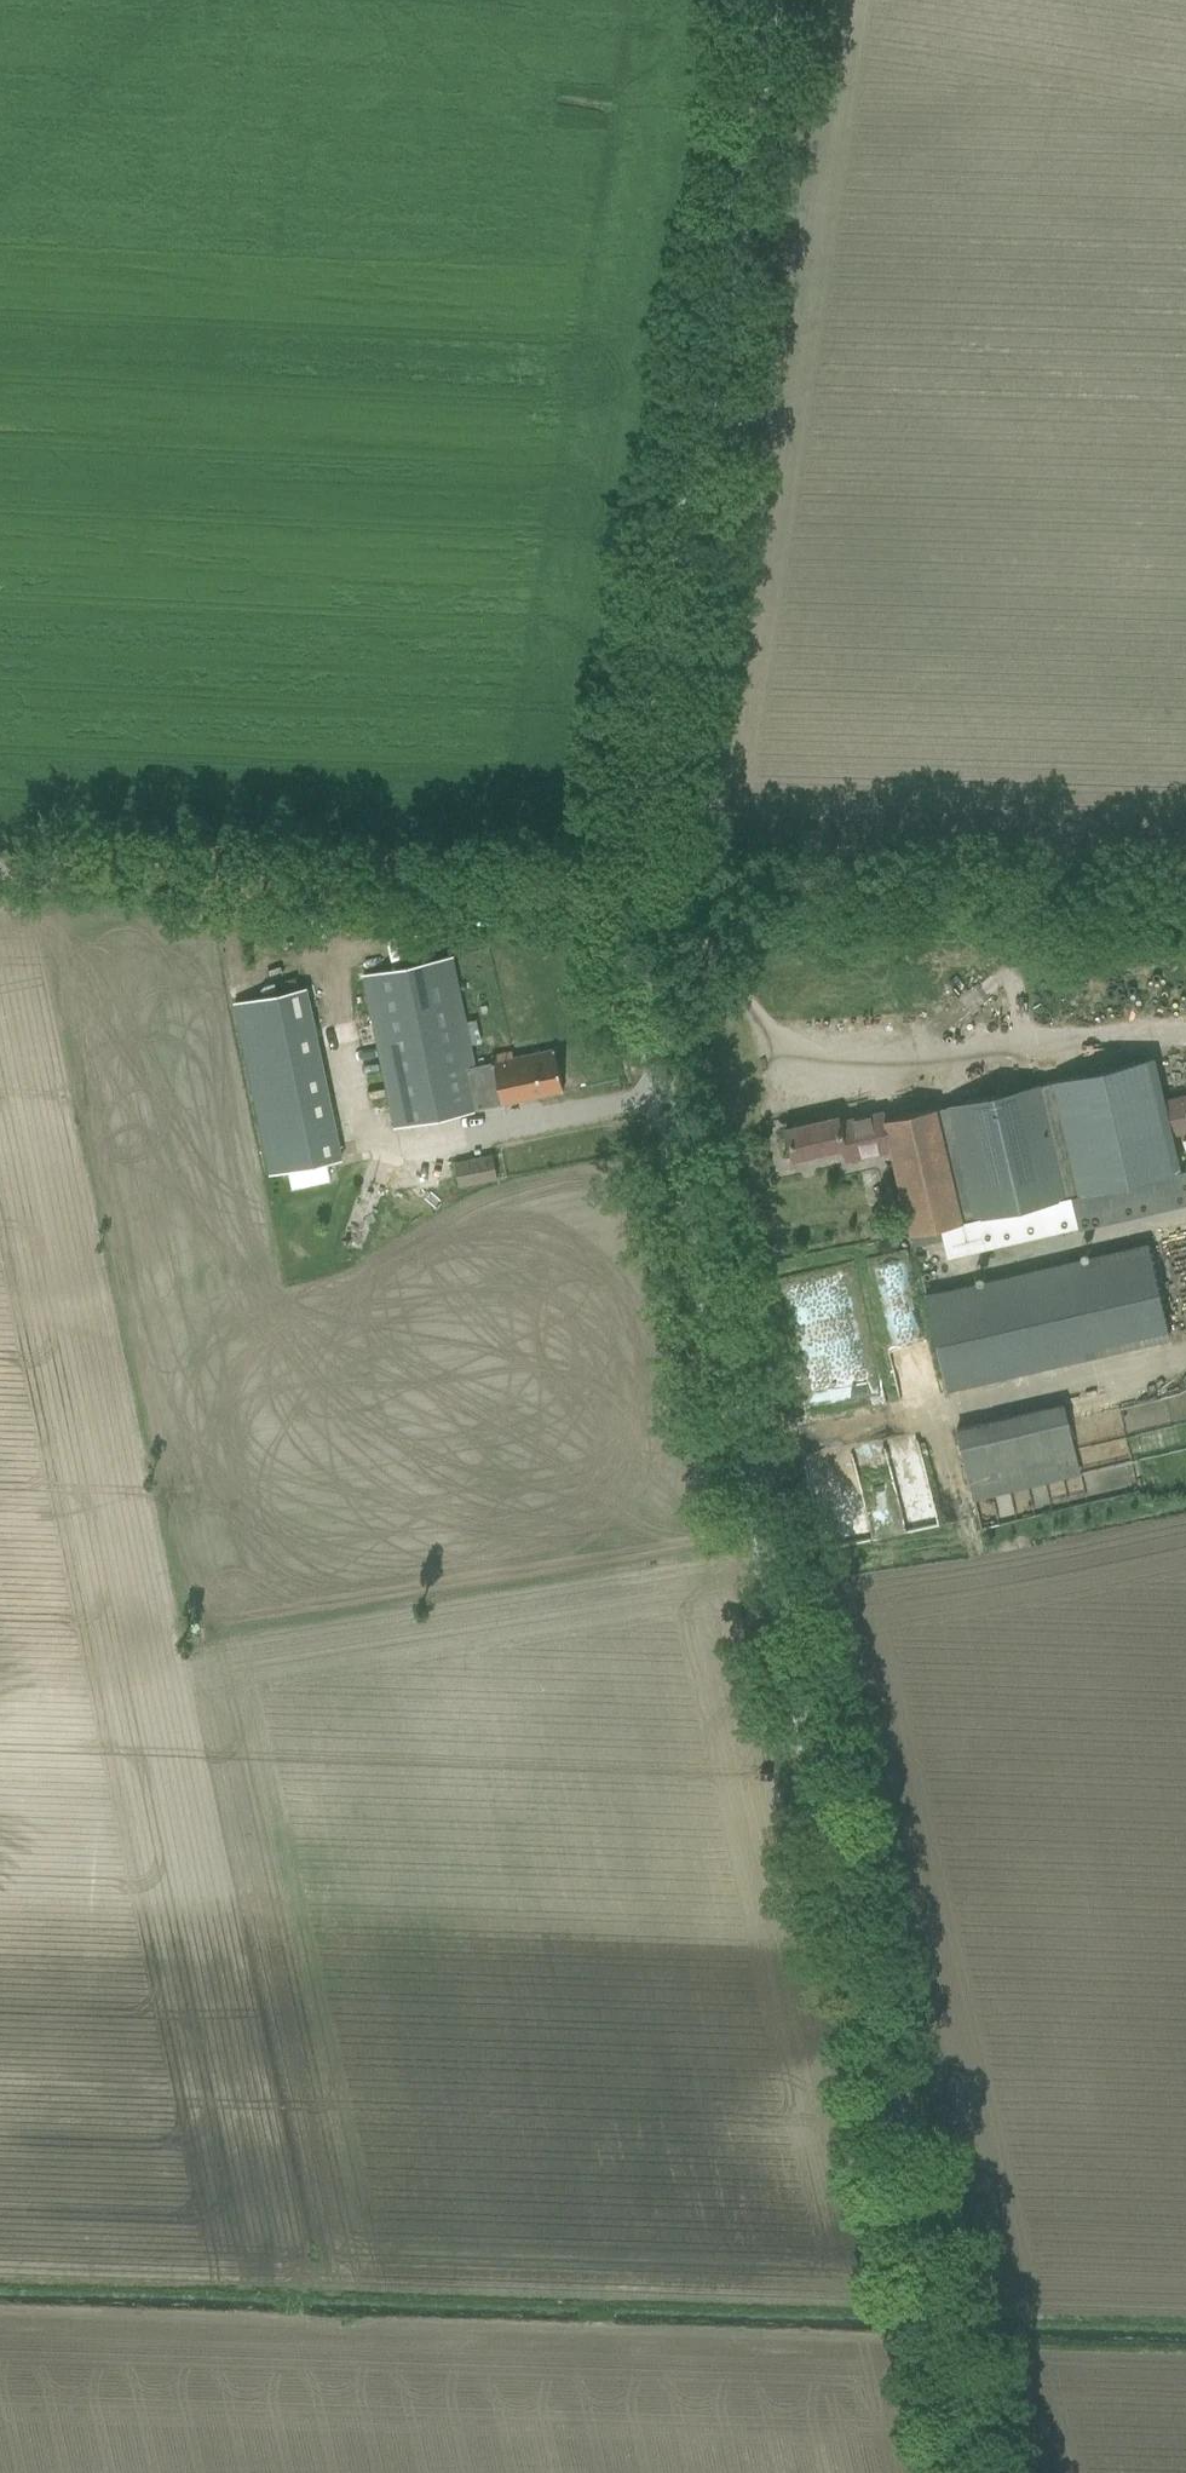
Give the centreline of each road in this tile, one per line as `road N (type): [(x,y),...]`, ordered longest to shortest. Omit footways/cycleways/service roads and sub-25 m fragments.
road 1 (unclassified): [(965,2472),(648,1055),(635,884),(643,802),(767,0)]
road 2 (track): [(0,863),(635,884)]
road 3 (track): [(1185,901),(635,884)]

